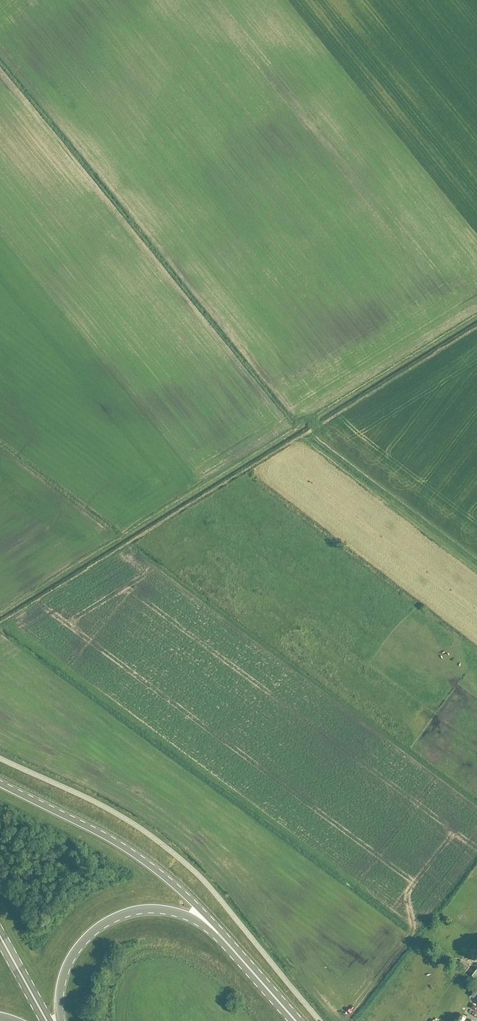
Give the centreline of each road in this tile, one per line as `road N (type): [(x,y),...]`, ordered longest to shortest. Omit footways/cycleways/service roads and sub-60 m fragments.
road 1 (primary): [(207,924),(166,880),(111,841),(0,783)]
road 2 (primary): [(61,1020),(64,973),(91,931),(164,909),(207,924)]
road 3 (primary): [(293,1020),(207,924)]

